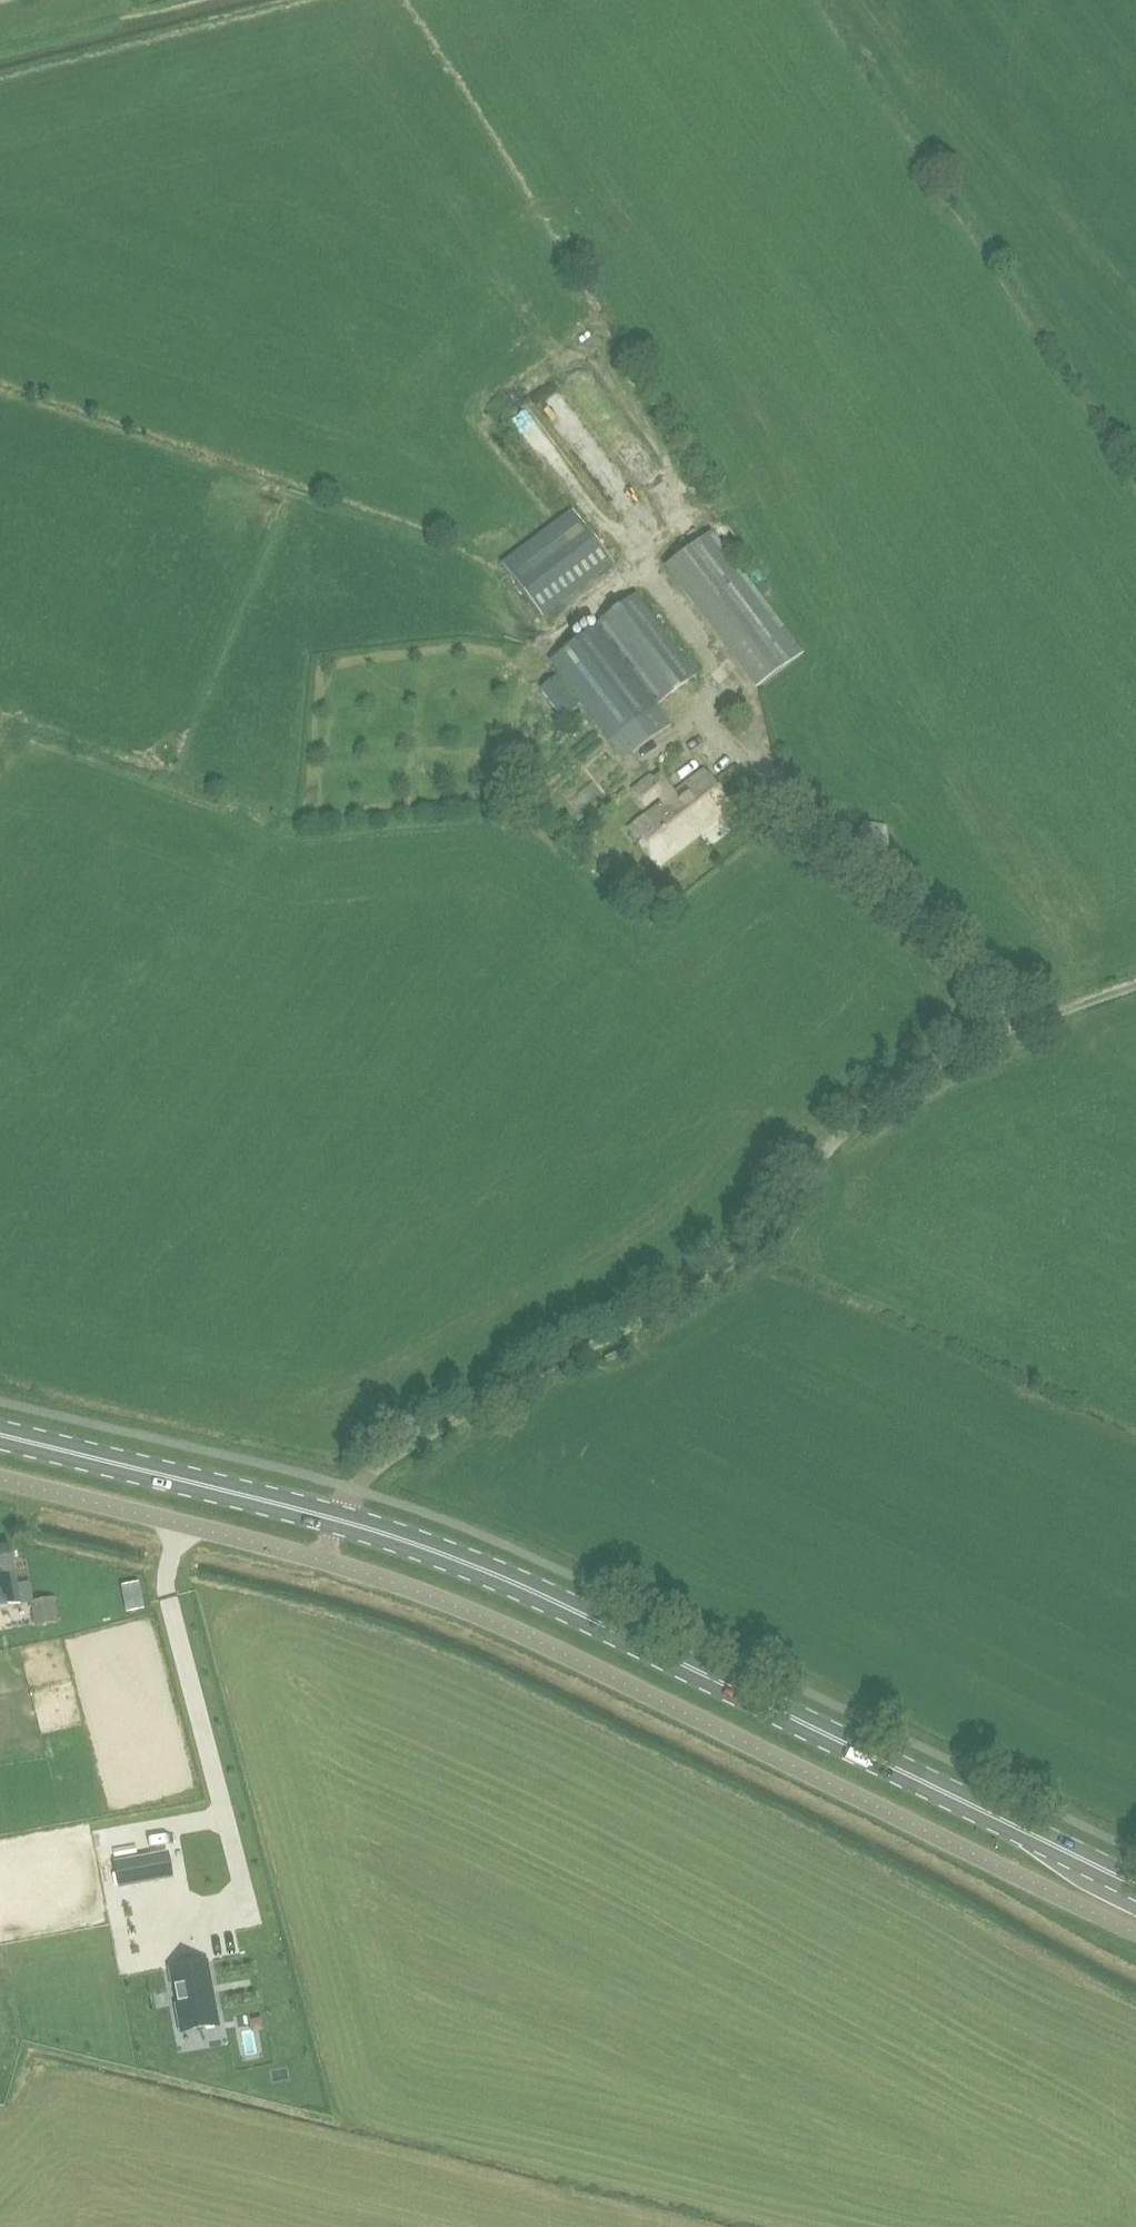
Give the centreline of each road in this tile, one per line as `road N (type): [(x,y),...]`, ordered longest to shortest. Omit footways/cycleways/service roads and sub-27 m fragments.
road 1 (unclassified): [(1135,1935),(460,1609),(325,1561),(0,1479)]
road 2 (primary): [(1135,1886),(489,1575),(340,1521),(0,1435)]

